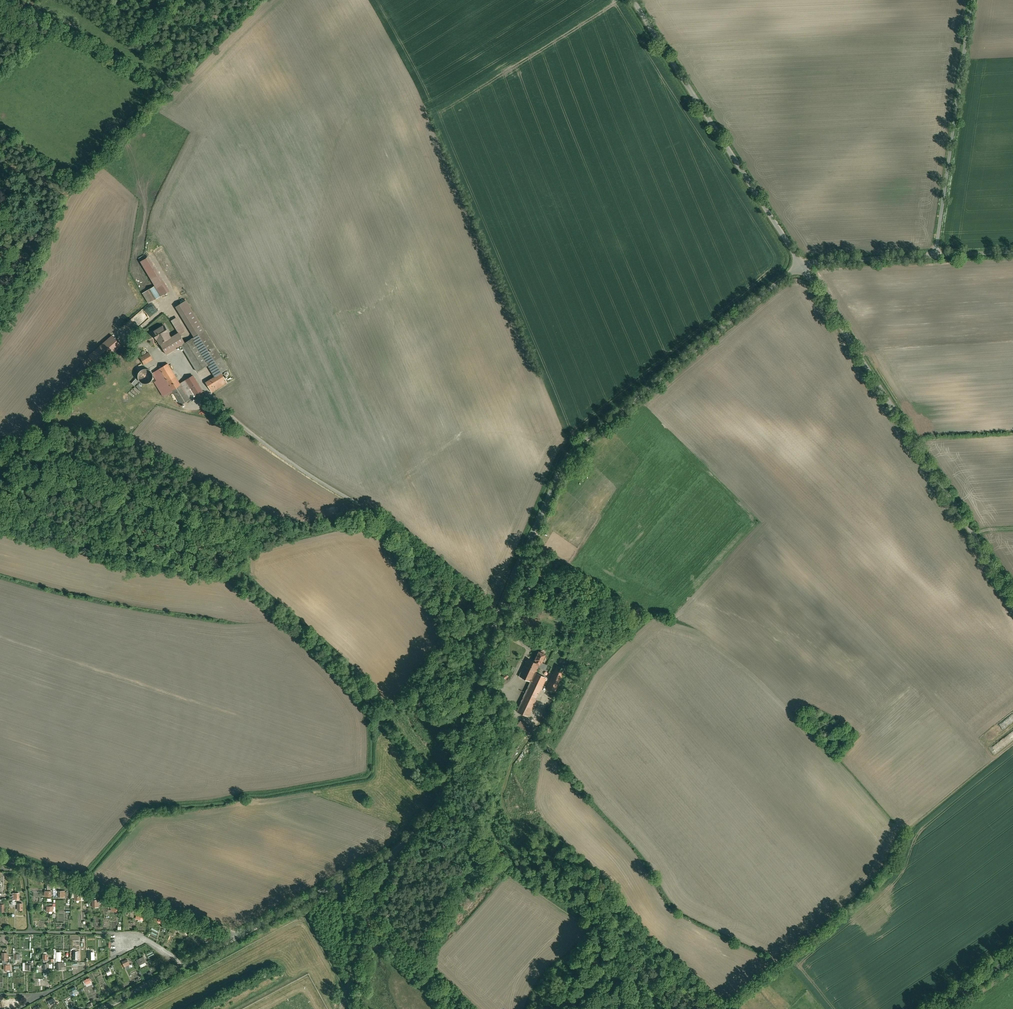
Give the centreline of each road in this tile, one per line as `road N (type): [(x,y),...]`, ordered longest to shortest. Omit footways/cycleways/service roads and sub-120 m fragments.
road 1 (unclassified): [(800,267),(565,456),(496,618),(434,800),(389,852),(331,883)]
road 2 (unclassified): [(1012,600),(800,267)]
road 3 (unclassified): [(800,267),(630,0)]
road 4 (unclassified): [(971,0),(934,254)]
road 5 (unclassified): [(0,859),(236,935)]
road 6 (unclassified): [(331,883),(463,1008)]
road 7 (unclassified): [(236,935),(103,1008)]
road 8 (unclassified): [(934,254),(800,267)]
road 9 (track): [(906,826),(1012,743)]

